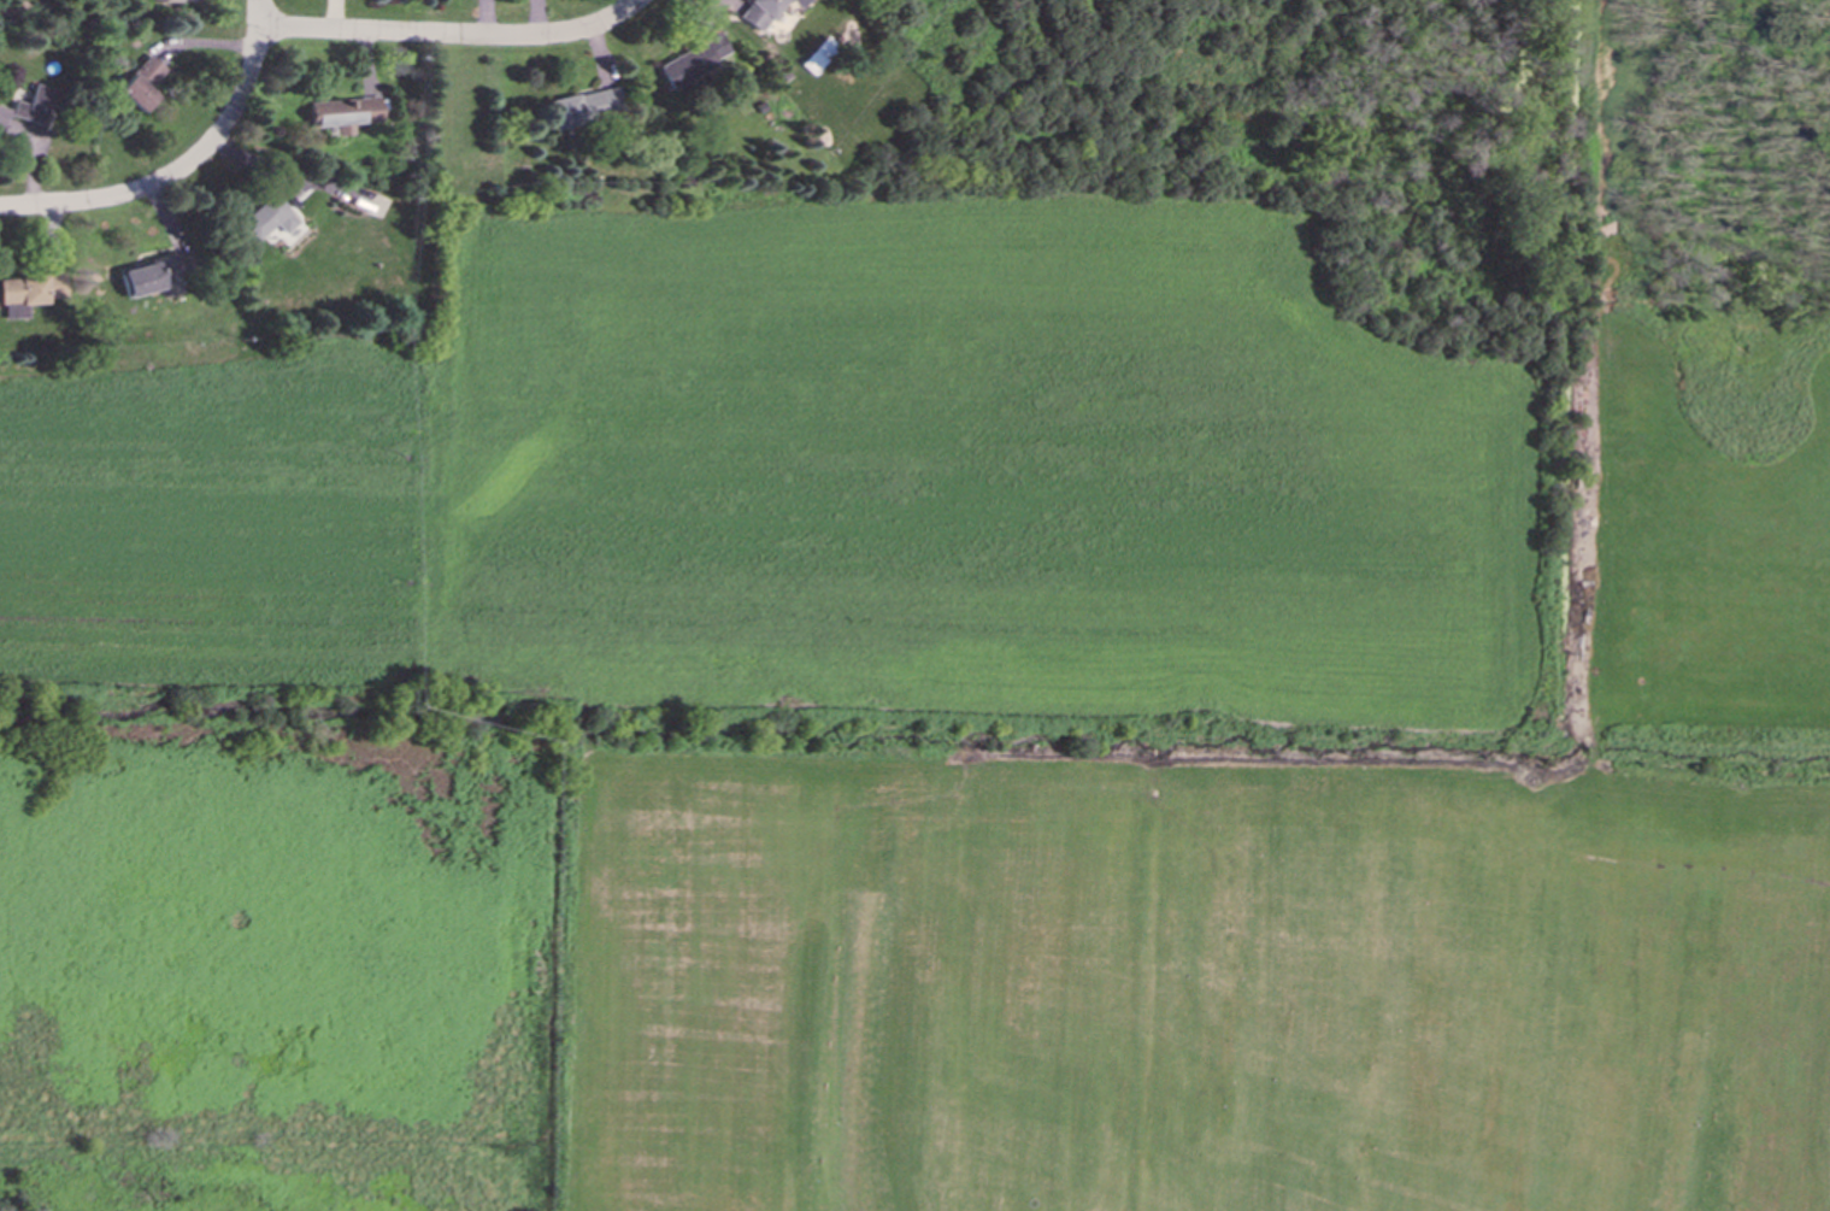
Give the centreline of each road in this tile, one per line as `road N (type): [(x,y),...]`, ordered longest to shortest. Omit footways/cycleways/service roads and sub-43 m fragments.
road 1 (residential): [(639,1),(548,36),(255,28)]
road 2 (residential): [(0,209),(114,198),(193,159),(245,82),(255,0)]

